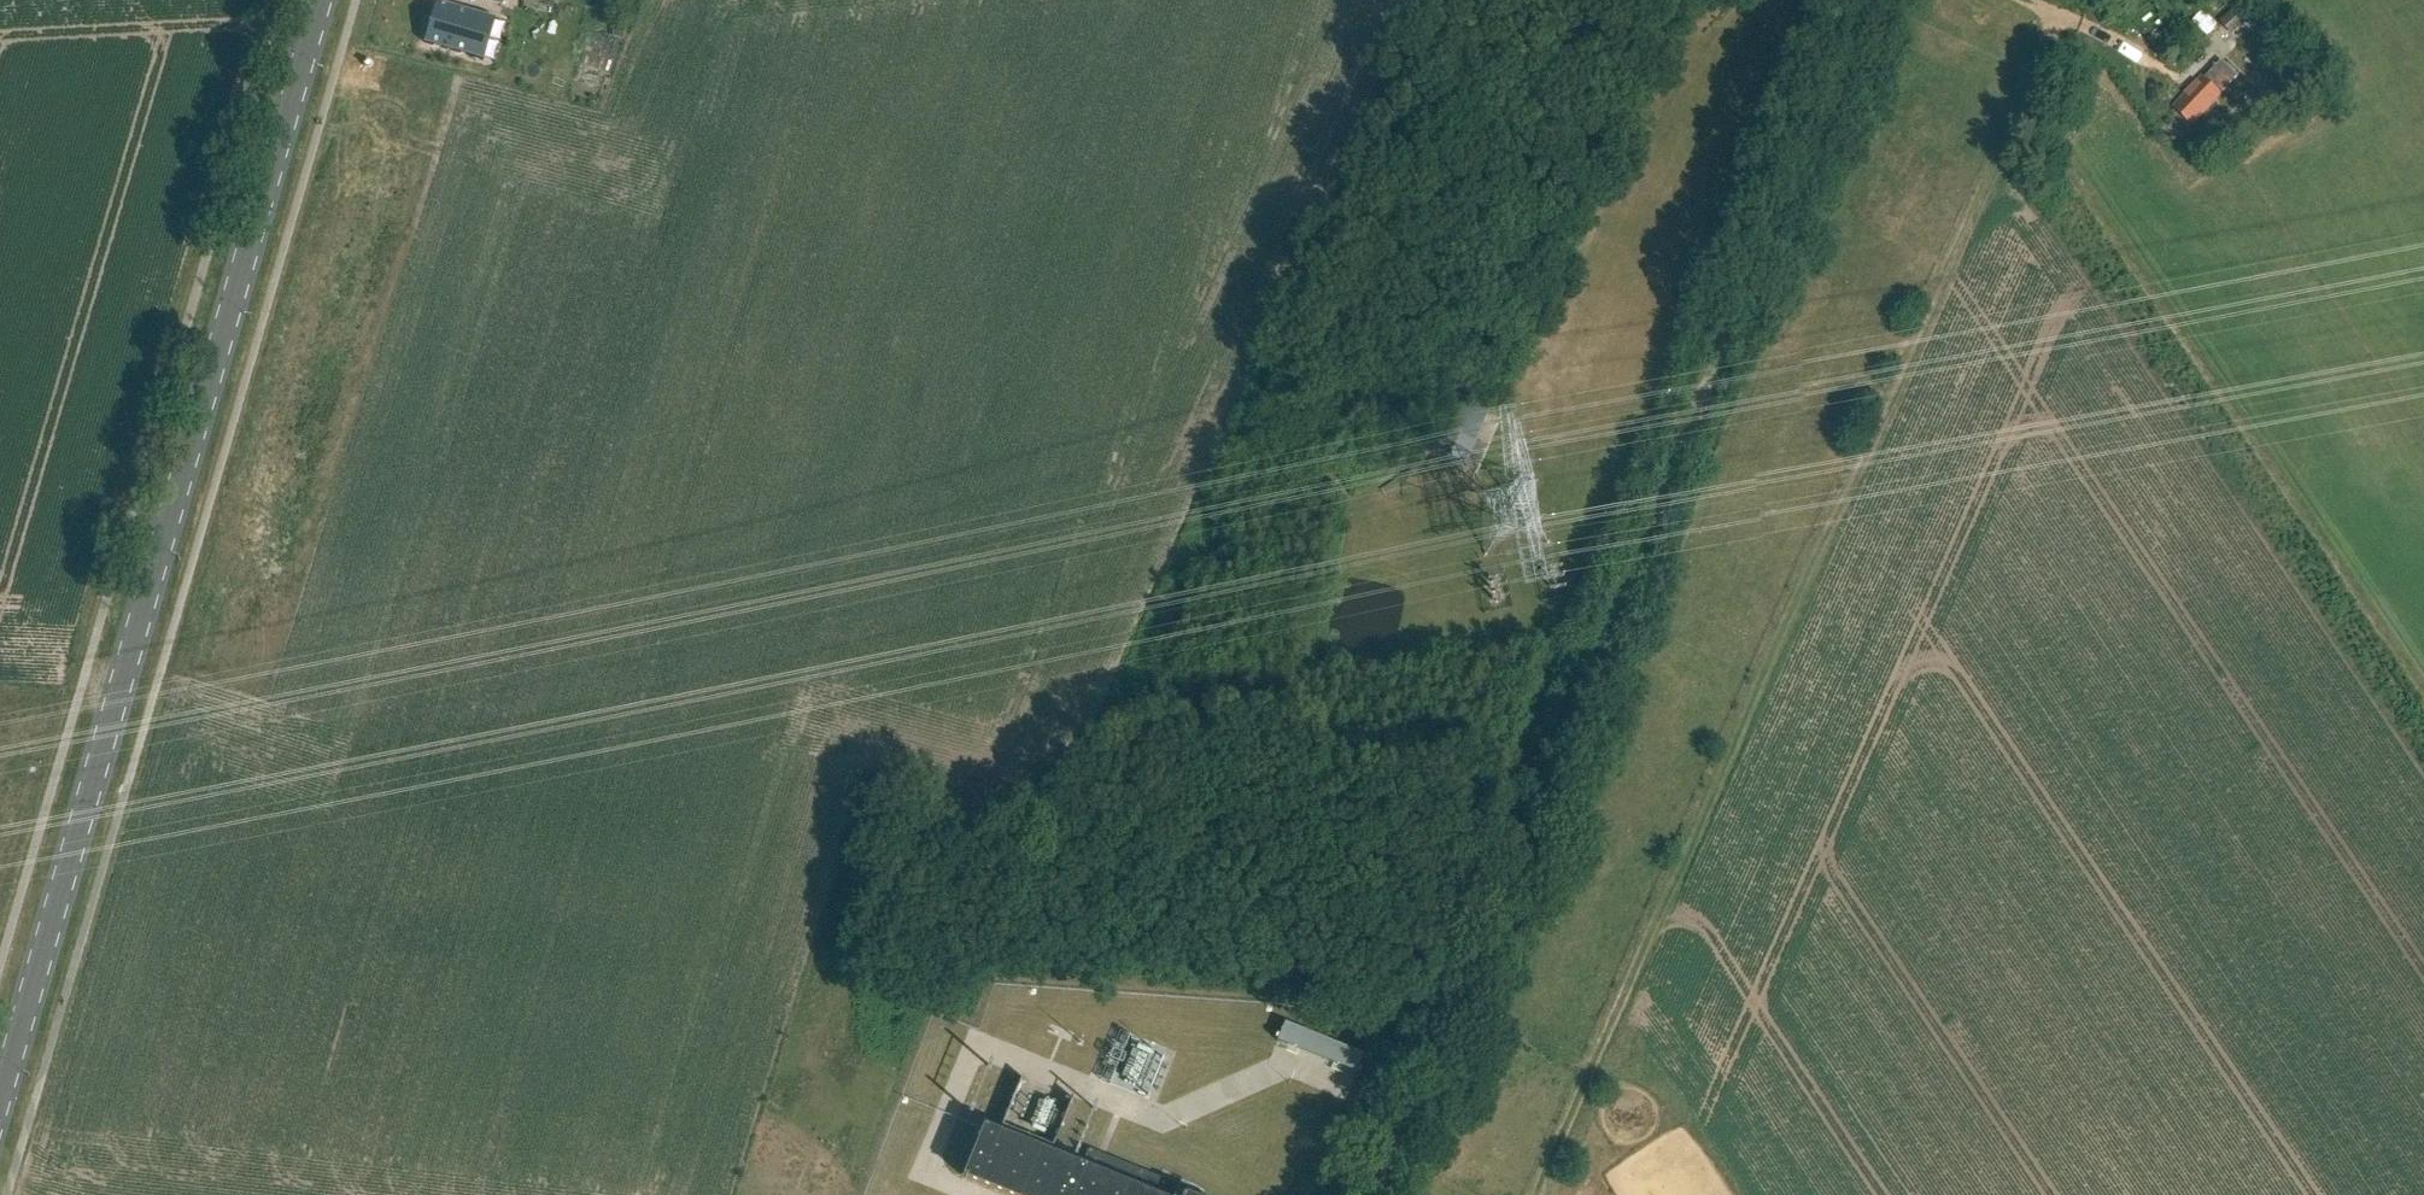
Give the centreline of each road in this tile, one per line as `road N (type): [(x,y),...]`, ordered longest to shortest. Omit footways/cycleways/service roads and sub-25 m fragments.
road 1 (track): [(1542,1194),(1680,844),(2046,51),(2048,9),(2036,0)]
road 2 (track): [(1377,1194),(1865,0)]
road 3 (secondary): [(0,1091),(321,0)]

